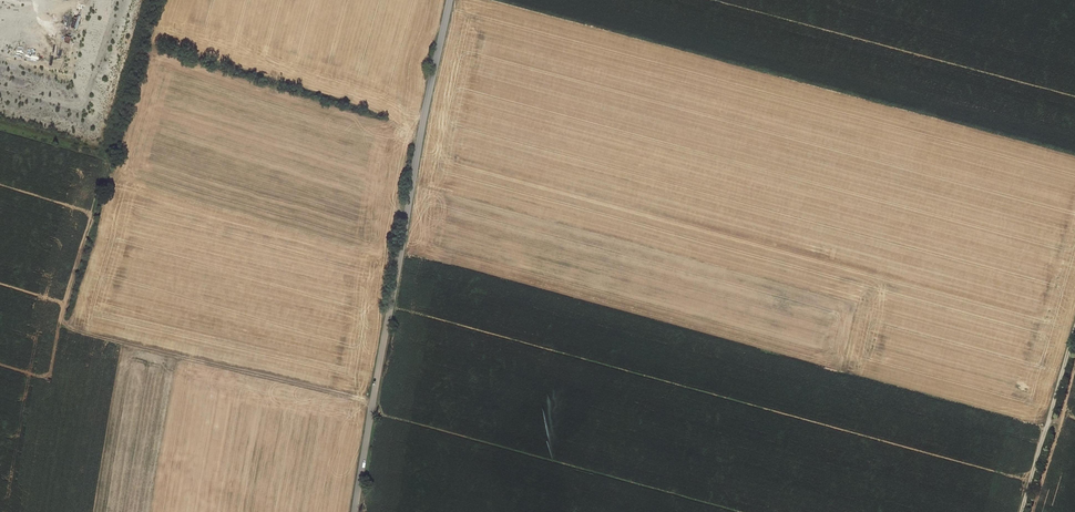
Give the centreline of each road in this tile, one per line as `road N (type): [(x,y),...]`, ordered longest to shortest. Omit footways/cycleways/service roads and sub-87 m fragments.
road 1 (unclassified): [(450,0),(355,511)]
road 2 (track): [(1074,334),(1023,511)]

